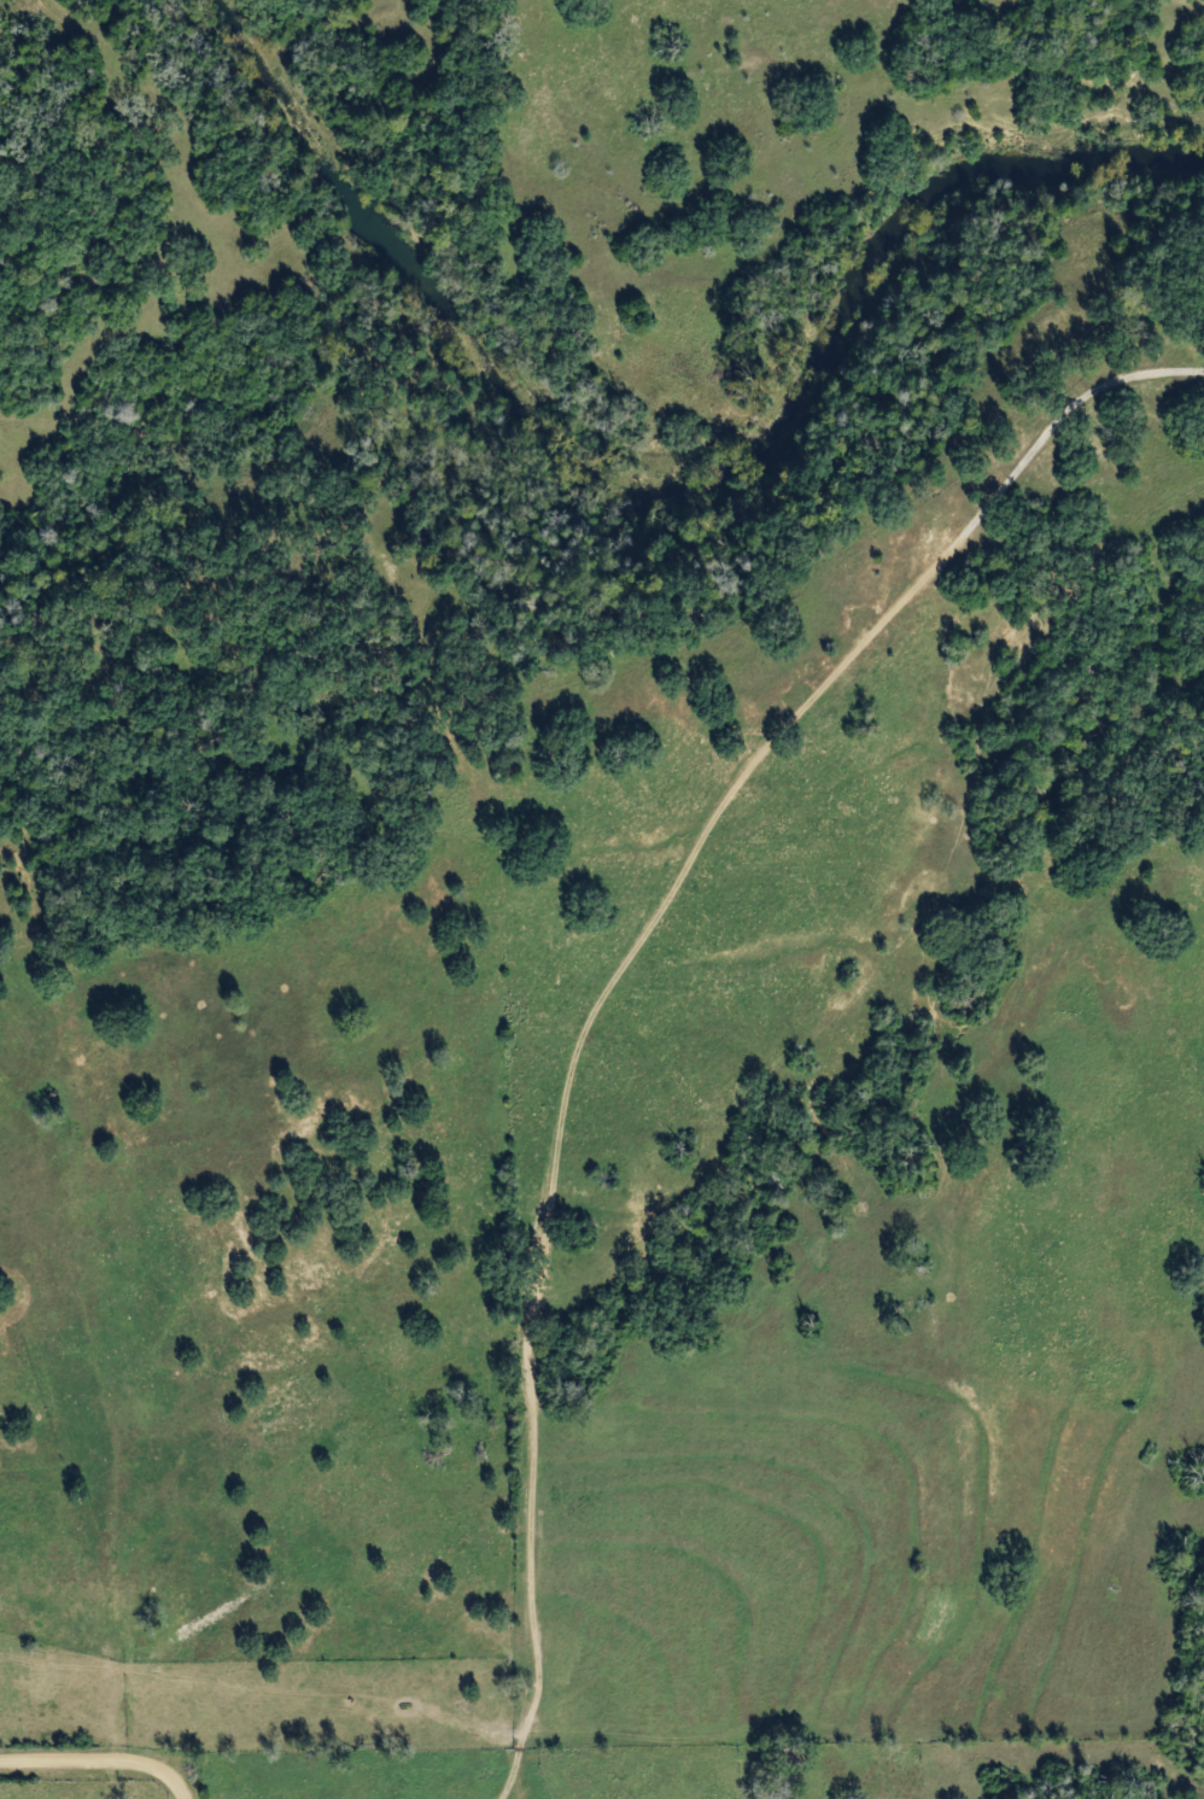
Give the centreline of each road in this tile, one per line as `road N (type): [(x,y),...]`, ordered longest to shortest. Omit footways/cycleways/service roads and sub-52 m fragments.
road 1 (residential): [(197,1798),(176,1772),(146,1762),(0,1762)]

